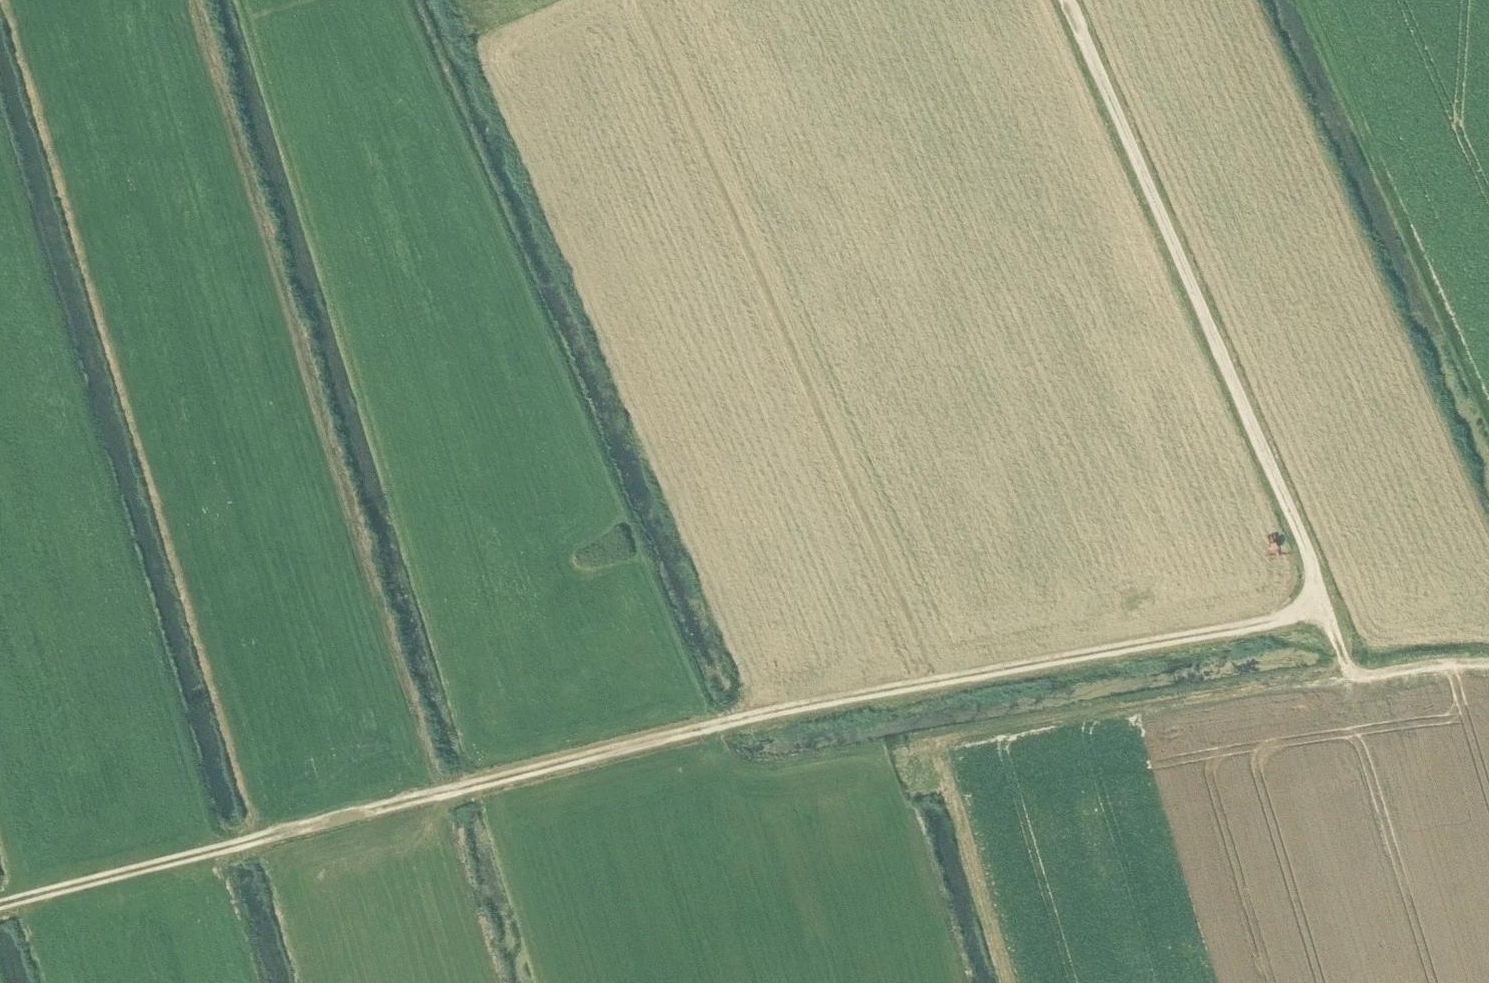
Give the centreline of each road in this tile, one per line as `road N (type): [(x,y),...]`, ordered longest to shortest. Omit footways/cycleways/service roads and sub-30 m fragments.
road 1 (track): [(0,906),(716,726),(1324,607)]
road 2 (track): [(1064,0),(1324,607)]

